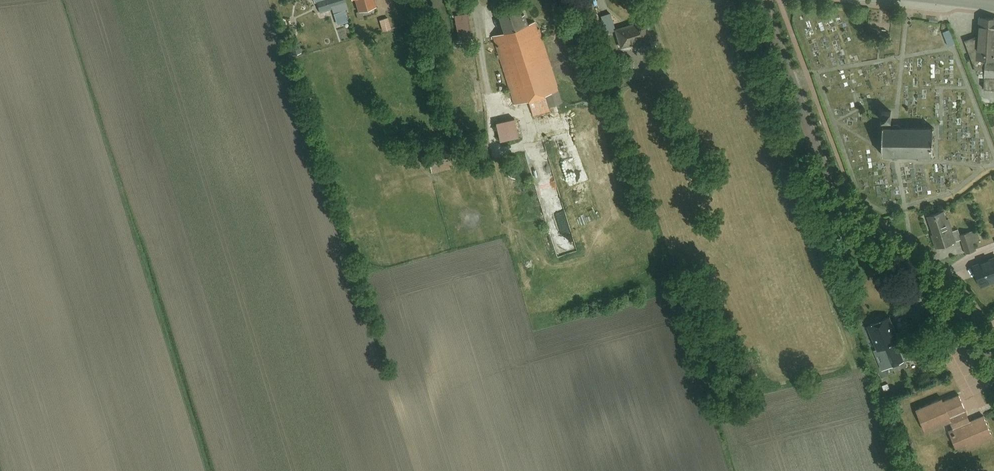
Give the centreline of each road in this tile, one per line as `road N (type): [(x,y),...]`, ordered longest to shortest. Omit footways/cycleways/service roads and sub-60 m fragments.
road 1 (tertiary): [(993,353),(927,267),(867,223),(760,0)]

